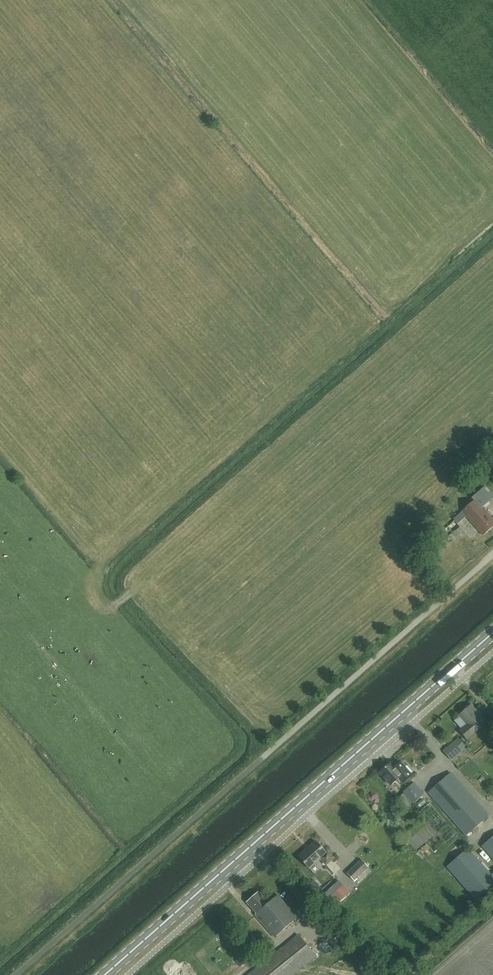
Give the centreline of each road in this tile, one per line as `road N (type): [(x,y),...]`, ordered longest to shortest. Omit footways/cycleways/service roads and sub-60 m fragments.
road 1 (primary): [(104,974),(492,634)]
road 2 (unclassified): [(400,633),(492,551)]

